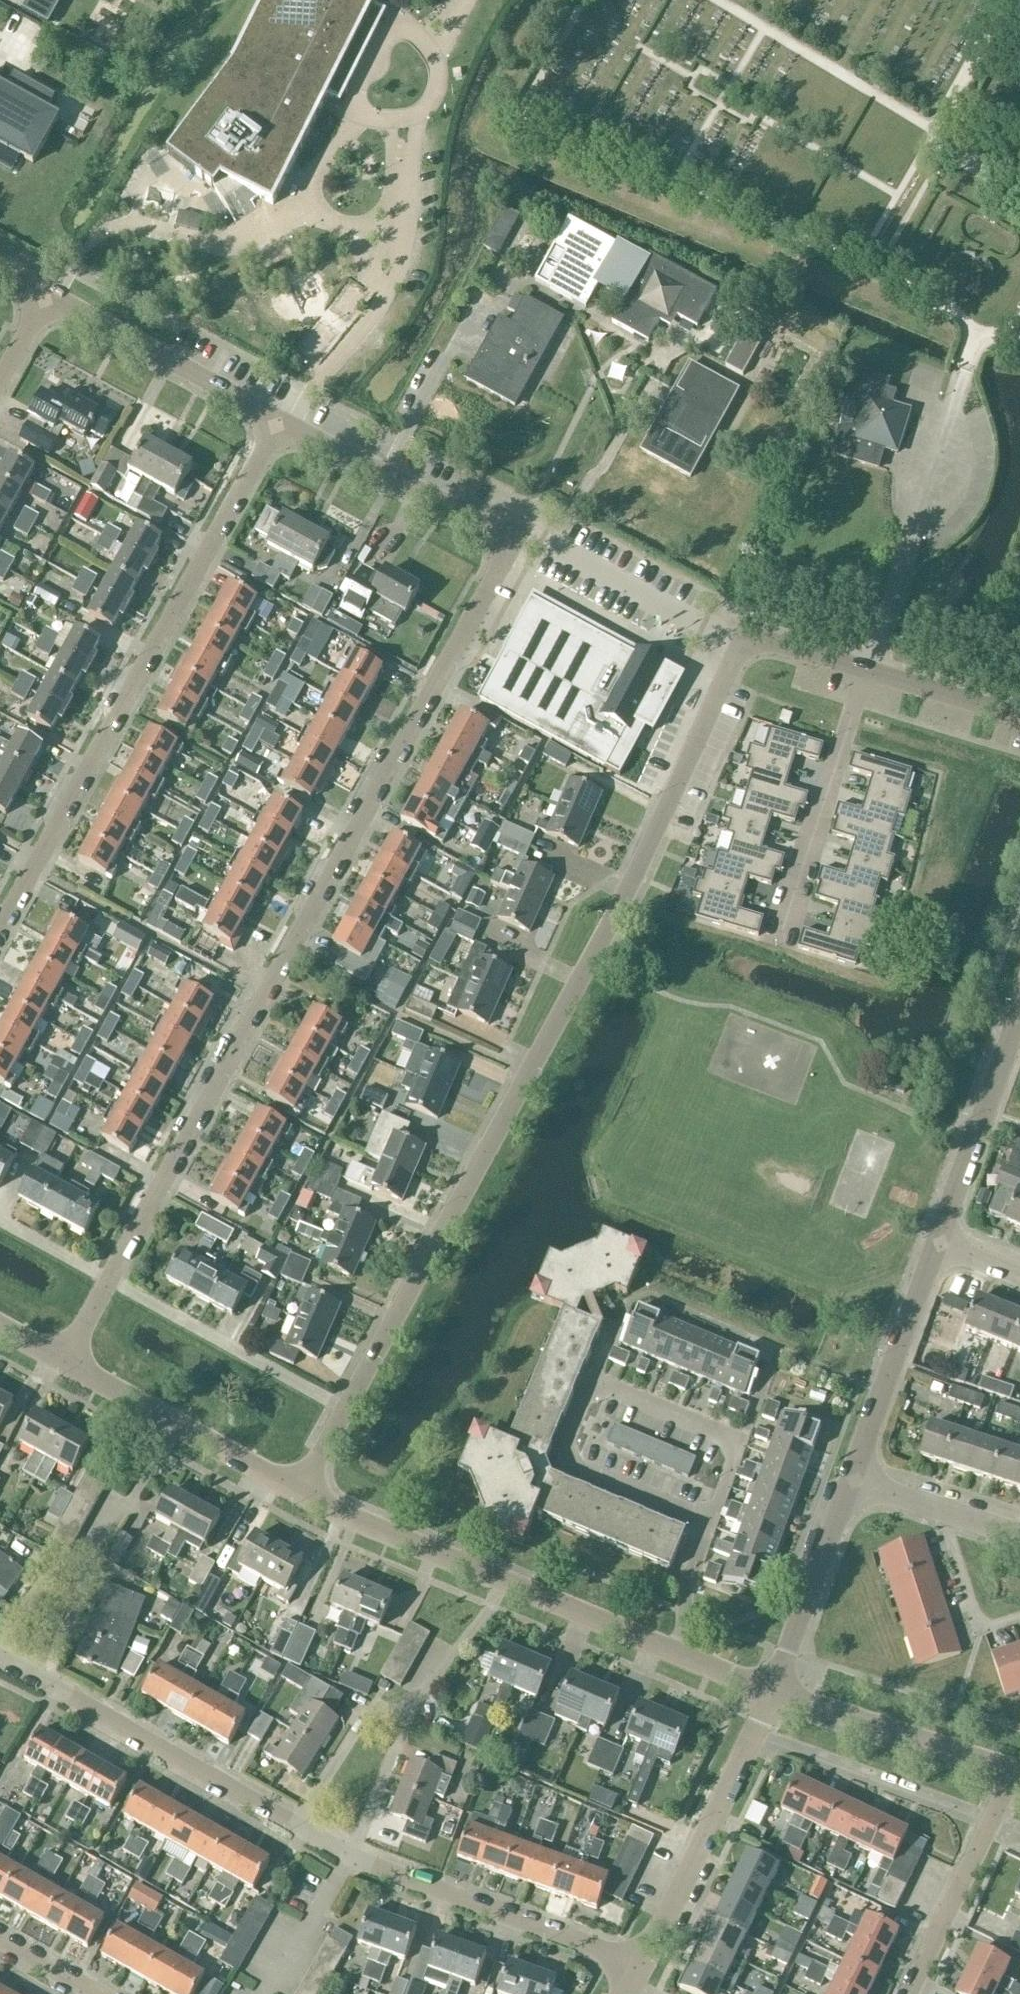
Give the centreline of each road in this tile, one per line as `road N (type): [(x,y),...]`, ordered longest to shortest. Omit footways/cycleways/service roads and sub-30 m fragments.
road 1 (residential): [(298,1492),(589,964),(742,642)]
road 2 (residential): [(65,1365),(514,538)]
road 3 (residential): [(641,1967),(348,1857),(0,1661)]
road 4 (residential): [(0,932),(279,420)]
road 5 (residential): [(682,1664),(298,1492)]
road 6 (residential): [(706,1521),(564,1460),(594,1393),(672,1422)]
road 7 (residential): [(778,946),(867,671)]
road 8 (residential): [(298,1492),(65,1365)]
road 9 (residential): [(279,420),(514,538)]
road 10 (residential): [(48,296),(279,420)]
road 11 (residential): [(641,1967),(755,1736)]
road 12 (residential): [(1010,1779),(769,1701)]
road 13 (residential): [(850,1481),(937,1244)]
road 14 (residential): [(514,538),(541,542),(742,642)]
road 15 (residential): [(989,1824),(755,1736)]
road 16 (residential): [(937,1244),(1017,1013)]
road 17 (residential): [(769,1701),(850,1481)]
road 18 (residential): [(909,1993),(989,1824)]
road 19 (residential): [(850,1481),(1019,1537)]
road 20 (residential): [(1019,717),(867,671)]
road 21 (residential): [(682,1664),(684,1593),(706,1521)]
road 22 (residential): [(706,1521),(731,1446),(672,1422)]
road 23 (residential): [(742,642),(867,671)]

